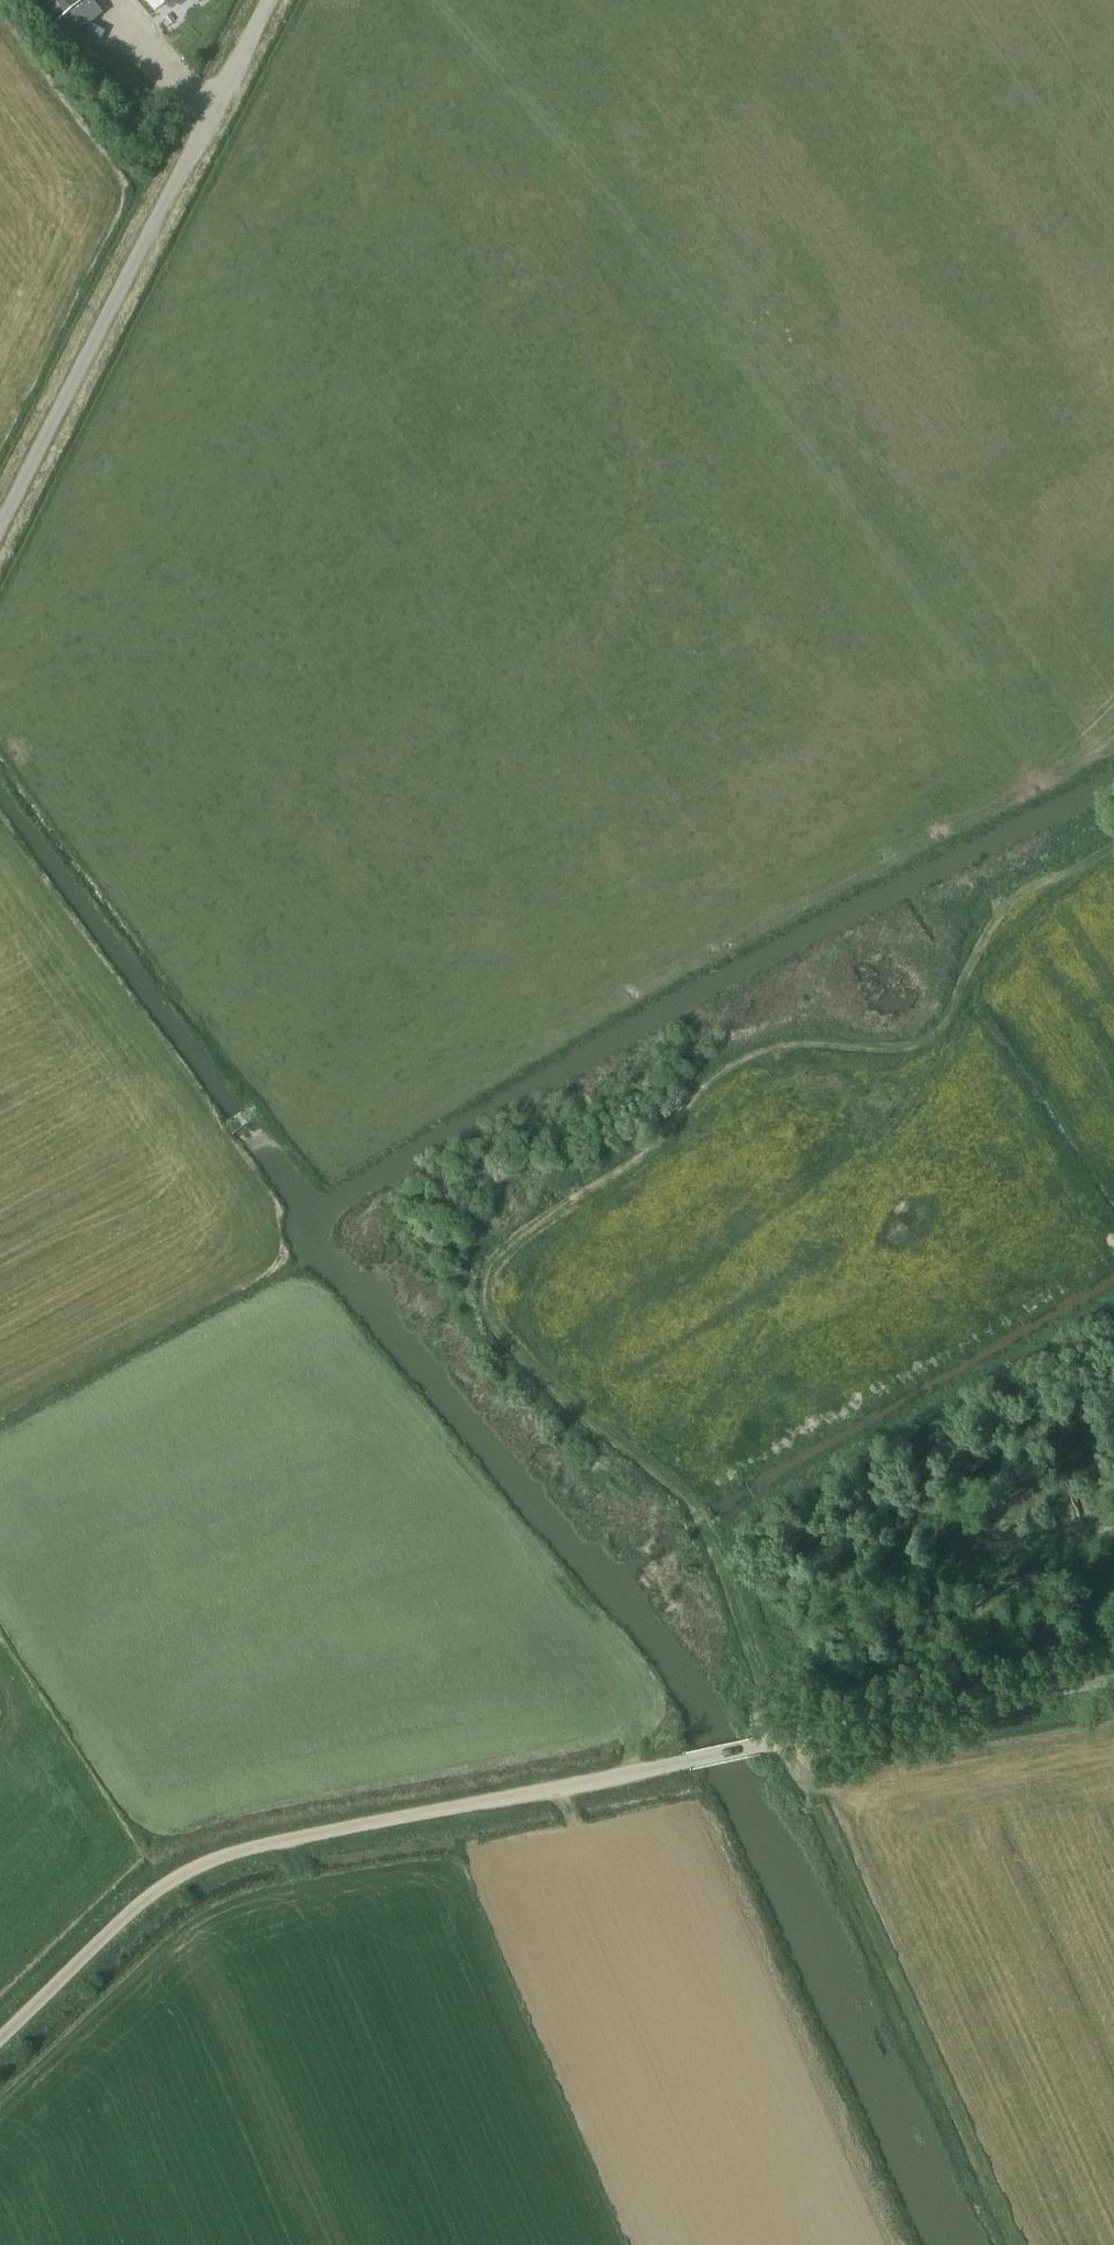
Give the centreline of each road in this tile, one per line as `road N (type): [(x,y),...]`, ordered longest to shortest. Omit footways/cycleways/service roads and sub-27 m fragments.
road 1 (track): [(783,1738),(691,1501),(551,1396),(474,1288),(487,1257),(563,1173),(651,1132),(694,1074),(776,1042),(930,1032),(963,973),(987,903),(1051,854),(1113,832)]
road 2 (unclassified): [(0,2048),(170,1881),(252,1847),(691,1755),(1113,1679)]
road 3 (unclassified): [(0,534),(270,0)]
road 4 (track): [(783,1738),(810,1816),(1006,2244)]

